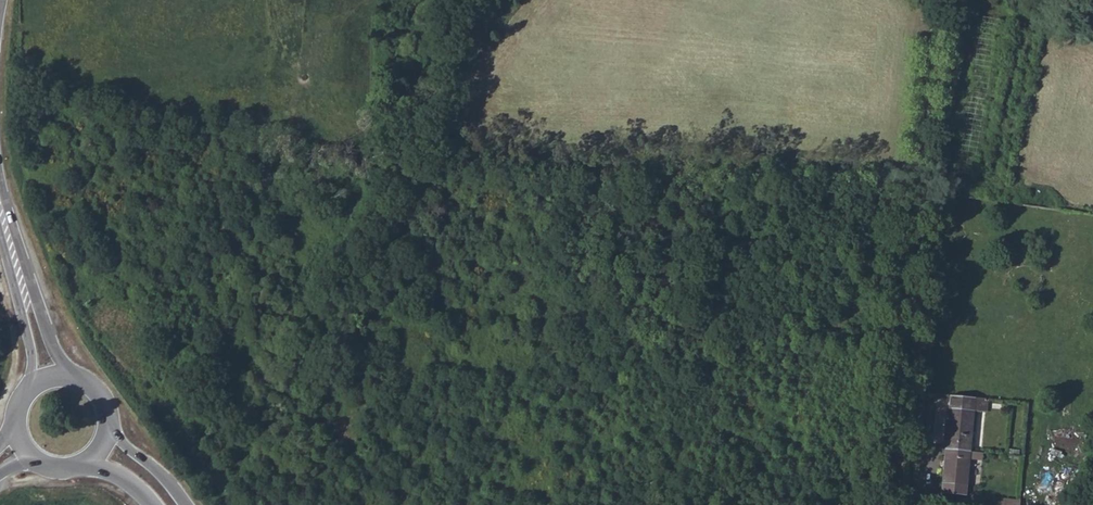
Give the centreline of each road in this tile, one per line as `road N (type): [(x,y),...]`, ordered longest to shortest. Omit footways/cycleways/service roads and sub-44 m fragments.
road 1 (residential): [(886,504),(940,0)]
road 2 (tertiary): [(70,377),(0,202)]
road 3 (tertiary): [(0,223),(35,353),(33,386)]

